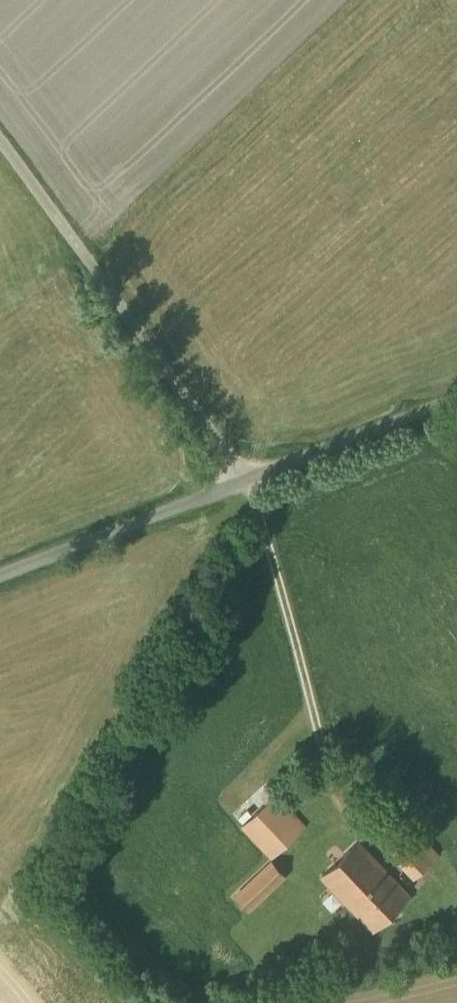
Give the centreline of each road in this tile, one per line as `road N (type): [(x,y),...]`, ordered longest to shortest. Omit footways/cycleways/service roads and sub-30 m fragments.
road 1 (unclassified): [(243,485),(0,139)]
road 2 (unclassified): [(243,485),(0,580)]
road 3 (unclassified): [(456,396),(243,485)]
road 4 (track): [(0,865),(124,1002)]

